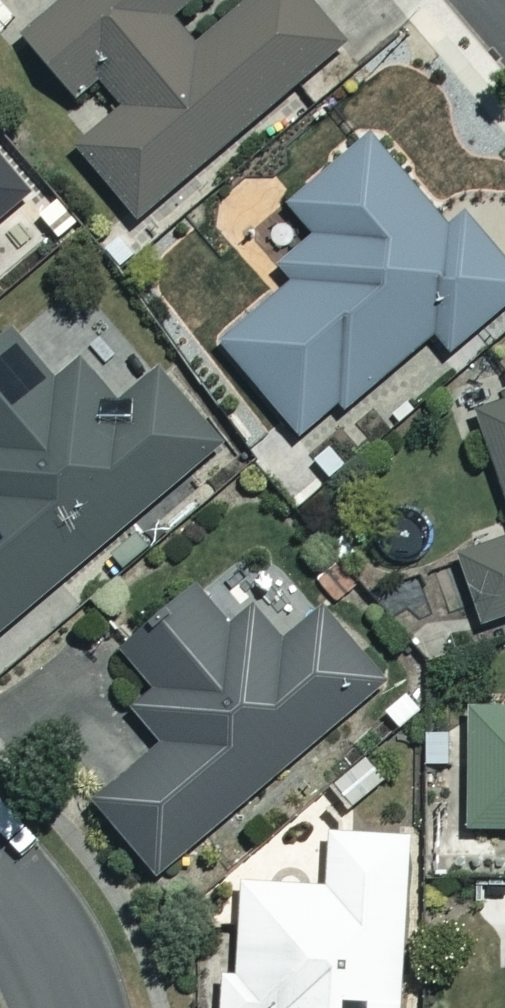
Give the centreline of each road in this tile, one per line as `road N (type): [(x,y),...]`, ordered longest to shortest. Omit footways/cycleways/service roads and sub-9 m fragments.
road 1 (residential): [(0,902),(63,1007)]

